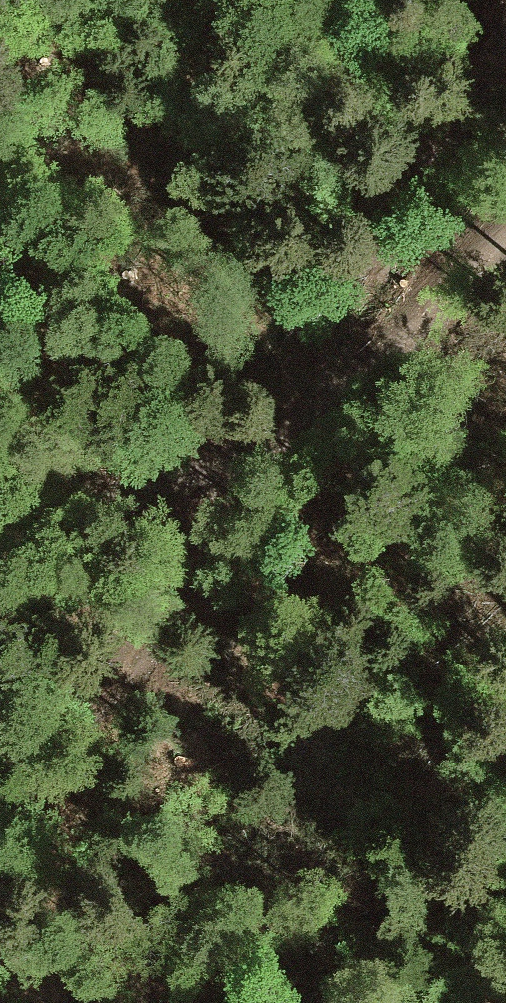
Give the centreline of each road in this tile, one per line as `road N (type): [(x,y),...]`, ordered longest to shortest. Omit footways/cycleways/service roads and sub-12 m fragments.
road 1 (track): [(239,460),(188,602),(0,811)]
road 2 (track): [(239,460),(505,249)]
road 3 (track): [(0,556),(239,460)]

